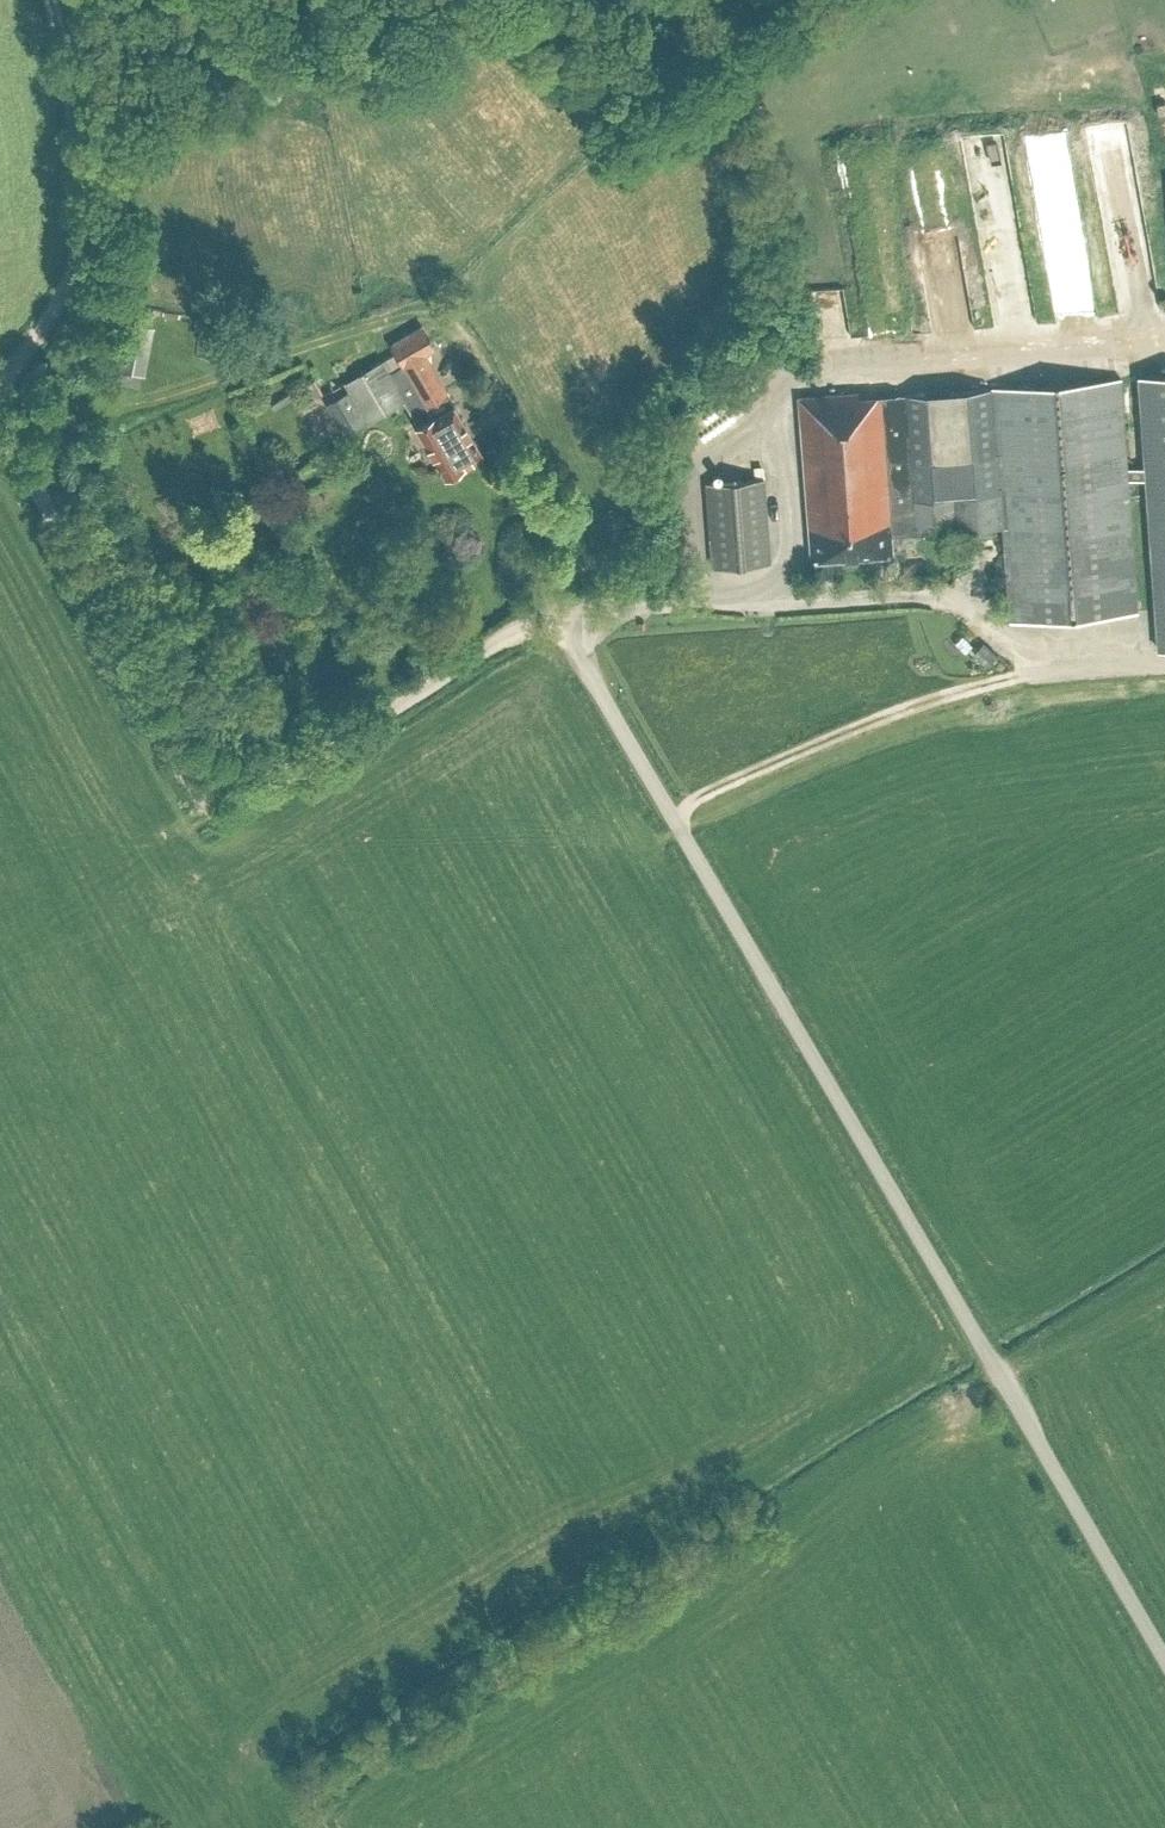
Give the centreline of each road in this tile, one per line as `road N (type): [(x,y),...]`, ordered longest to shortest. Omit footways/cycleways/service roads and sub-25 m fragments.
road 1 (unclassified): [(1164,1657),(556,613),(511,631),(277,779),(240,795),(212,793),(186,764),(0,421)]
road 2 (track): [(434,316),(389,317),(131,400),(0,393)]
road 3 (unclassified): [(0,380),(54,305),(78,234),(78,150),(50,0)]

